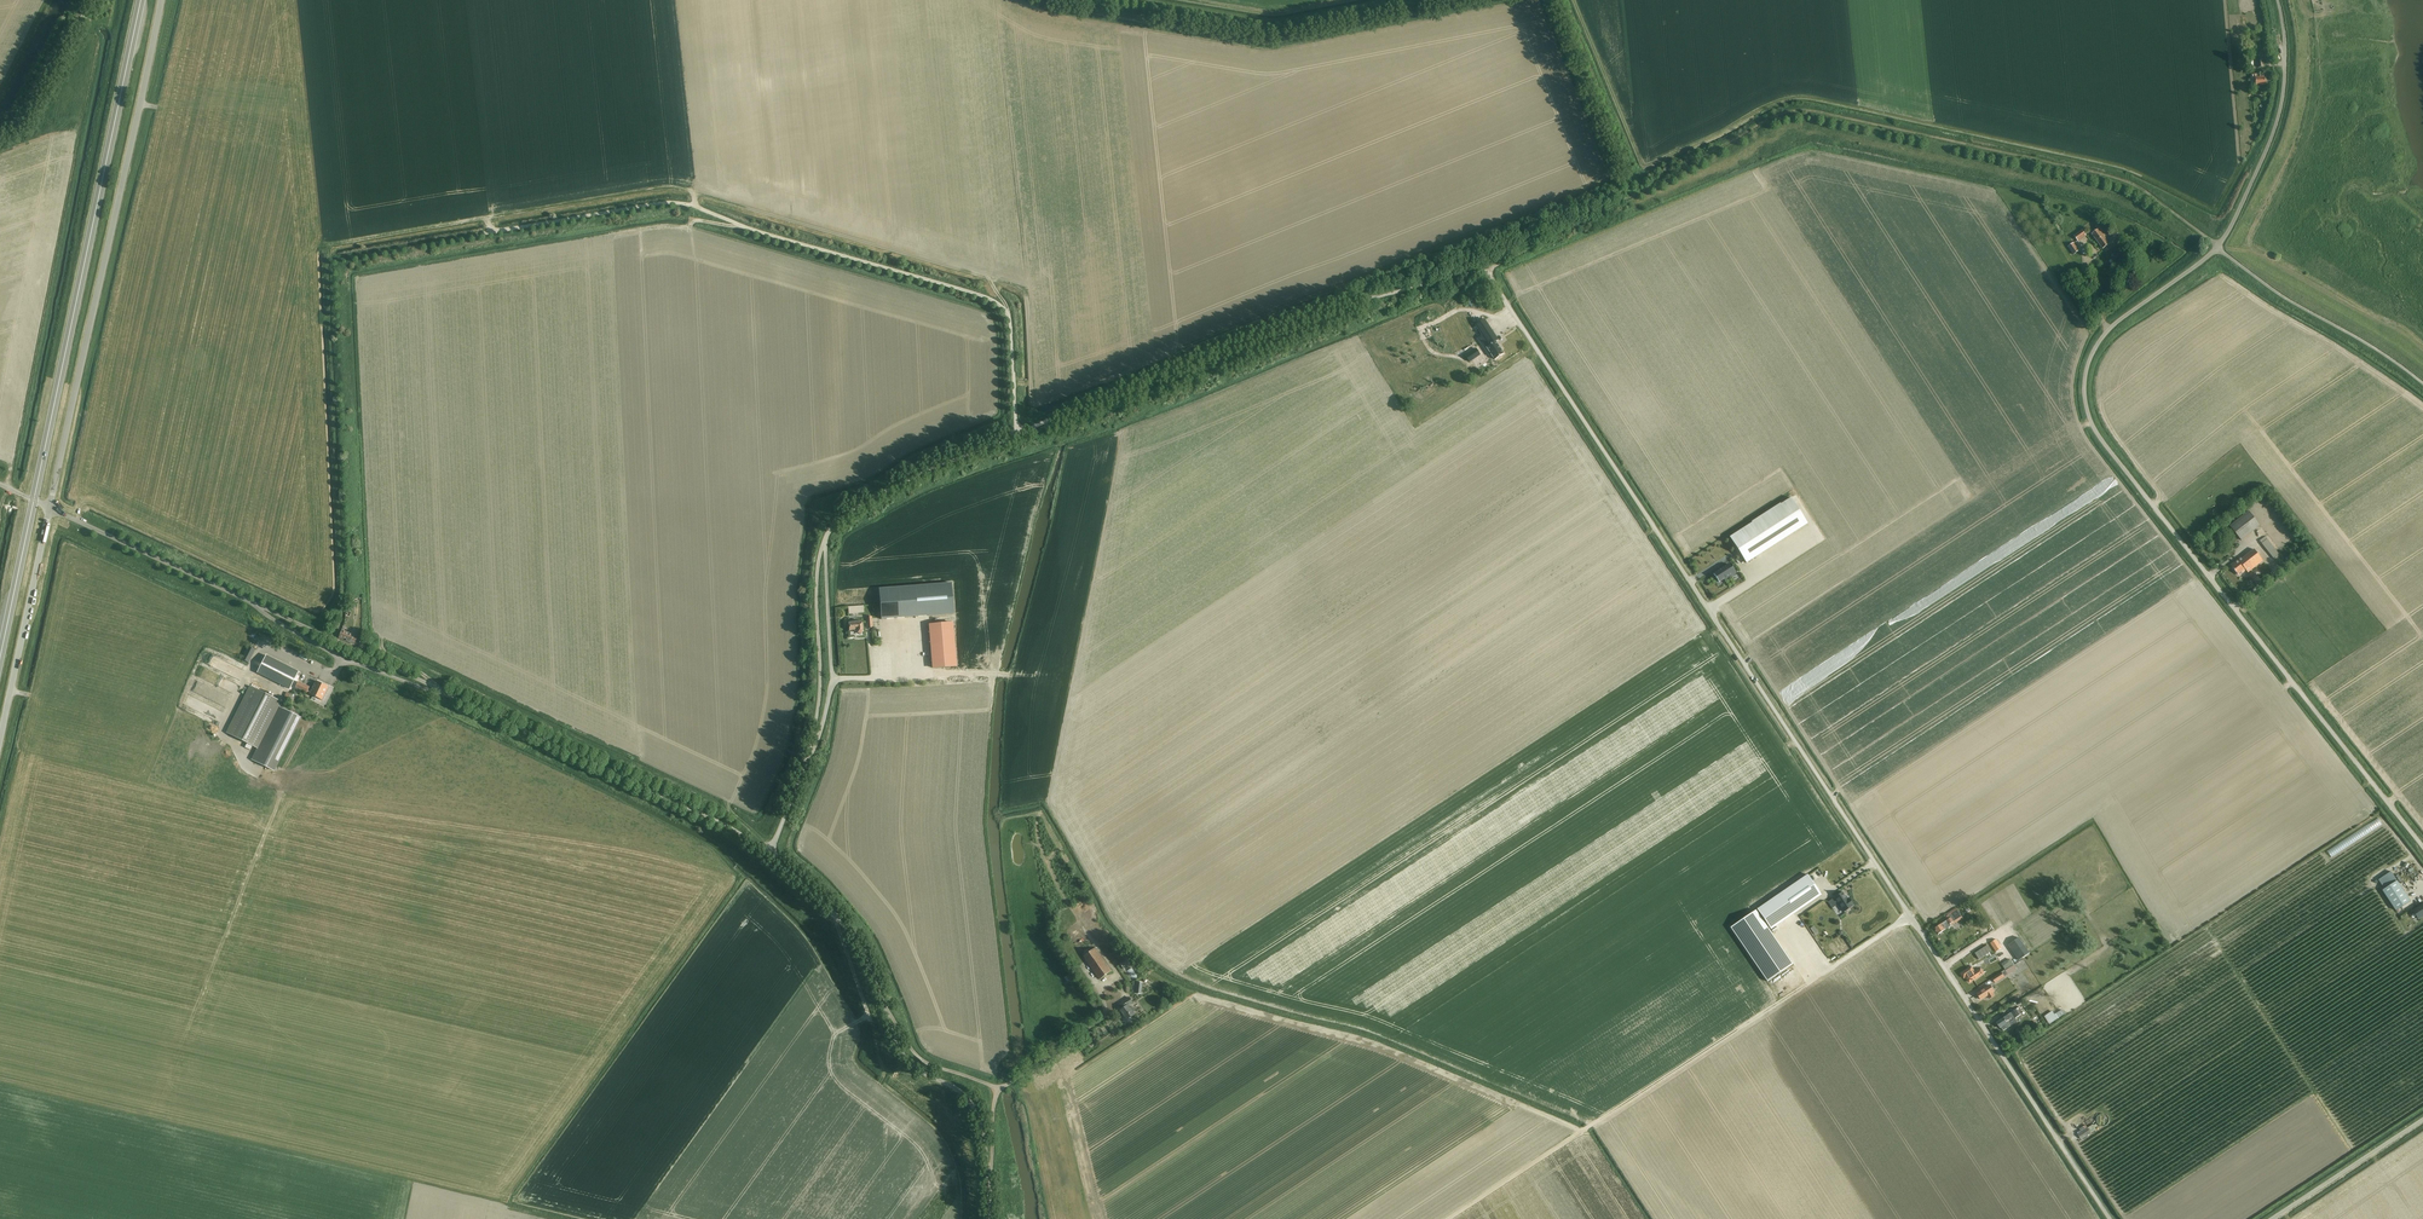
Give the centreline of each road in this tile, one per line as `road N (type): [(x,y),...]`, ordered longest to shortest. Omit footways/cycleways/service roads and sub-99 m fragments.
road 1 (unclassified): [(2110,1218),(1490,274),(1310,313),(1016,436)]
road 2 (track): [(1490,274),(1768,119),(1800,110),(2115,177),(2218,246)]
road 3 (unclassified): [(2422,848),(2089,416),(2085,372),(2103,336),(2218,246)]
road 4 (track): [(694,206),(665,202),(328,259),(343,589),(333,639)]
road 5 (unclassified): [(50,508),(161,0)]
road 6 (trunk): [(33,501),(142,0)]
road 7 (unclassified): [(1016,436),(1010,321),(1002,307),(694,206)]
road 8 (track): [(1447,1218),(1808,984)]
road 9 (track): [(1132,431),(1122,436),(1074,676),(958,674)]
road 10 (unclassified): [(770,854),(447,694)]
road 11 (unclassified): [(2218,246),(2282,99),(2278,0)]
road 12 (track): [(2289,0),(2298,62),(2290,124),(2231,241)]
road 13 (unclassified): [(2218,246),(2276,292),(2422,383)]
road 14 (unclassified): [(0,744),(50,508)]
road 15 (unclassified): [(989,1174),(997,1088),(927,1063),(884,1005)]
road 16 (track): [(2231,241),(2247,263),(2422,371)]
road 17 (unclassified): [(258,606),(50,508)]
road 18 (unclassified): [(824,542),(836,680),(806,760)]
road 19 (unclassified): [(824,542),(870,501),(1016,436)]
road 20 (unclassified): [(806,760),(820,689),(817,570),(824,542)]
road 21 (unclassified): [(989,1174),(974,1109),(902,1056),(884,1005)]
road 22 (unclassified): [(447,694),(343,659),(258,606)]
road 23 (unclassified): [(447,694),(258,606)]
road 24 (unclassified): [(884,1005),(856,941),(770,854)]
road 25 (unclassified): [(2272,1218),(2422,1120)]
road 26 (track): [(1074,676),(1050,794),(1074,843)]
road 27 (trunk): [(0,655),(33,501)]

